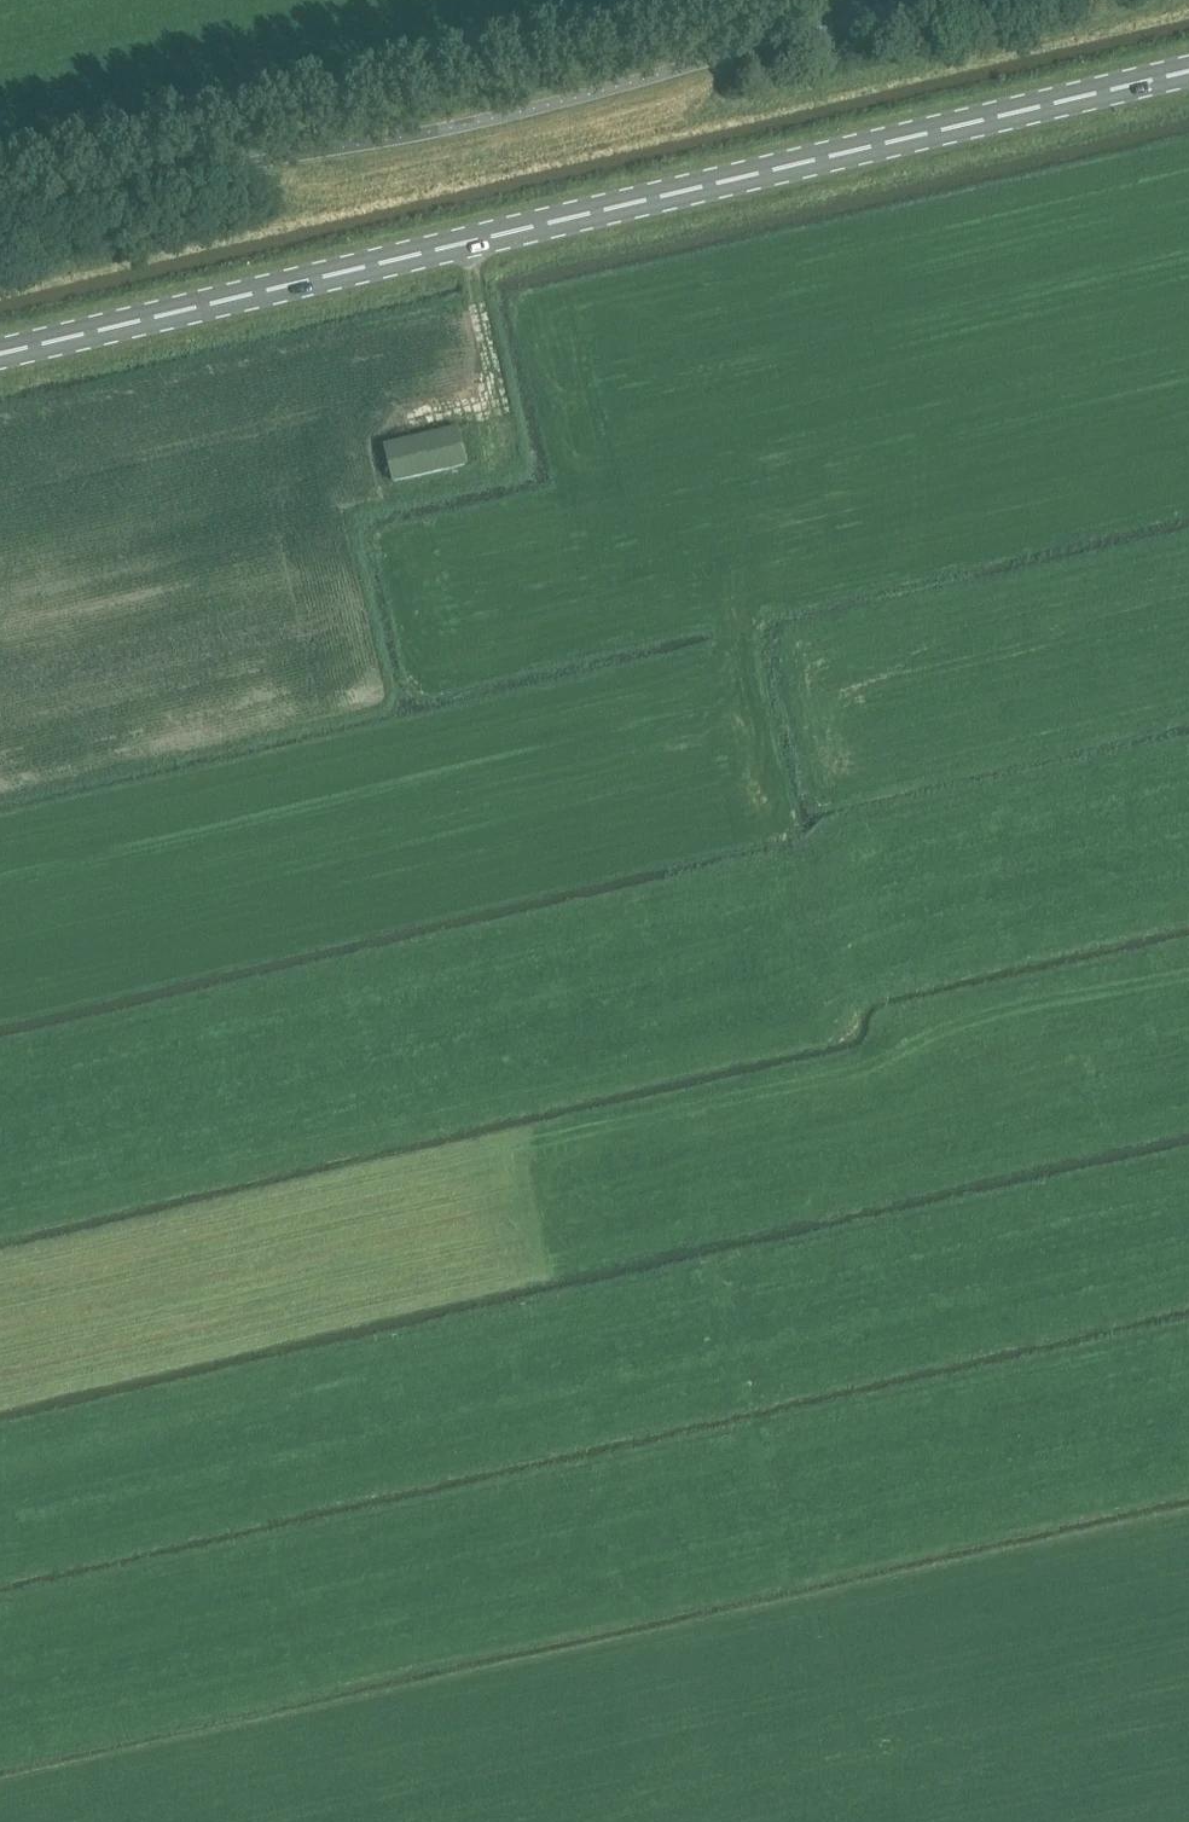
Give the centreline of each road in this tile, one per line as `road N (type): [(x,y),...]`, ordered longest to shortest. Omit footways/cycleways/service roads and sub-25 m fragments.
road 1 (secondary): [(0,355),(1188,69)]

